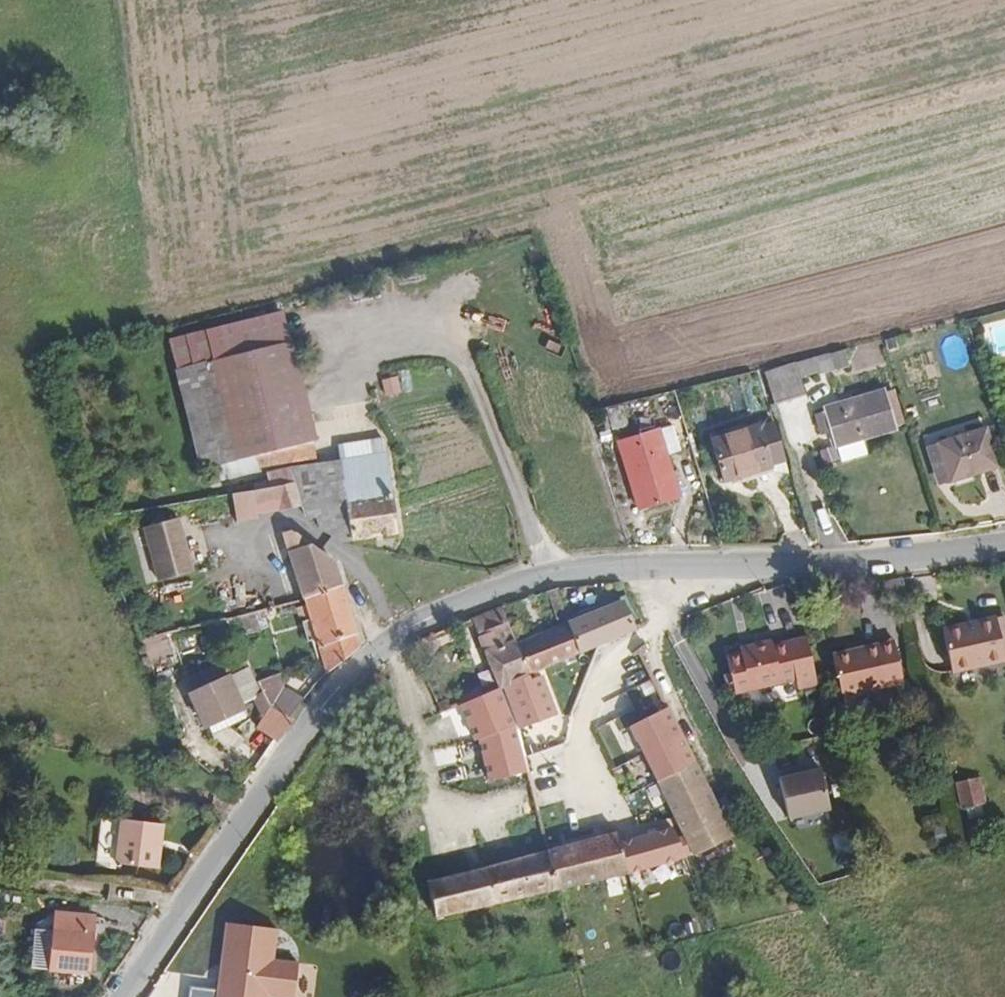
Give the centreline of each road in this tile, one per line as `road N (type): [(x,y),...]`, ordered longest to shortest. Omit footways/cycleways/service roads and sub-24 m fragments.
road 1 (residential): [(1004,547),(836,567),(695,567),(563,579),(485,599),(391,646),(331,703),(125,996)]

